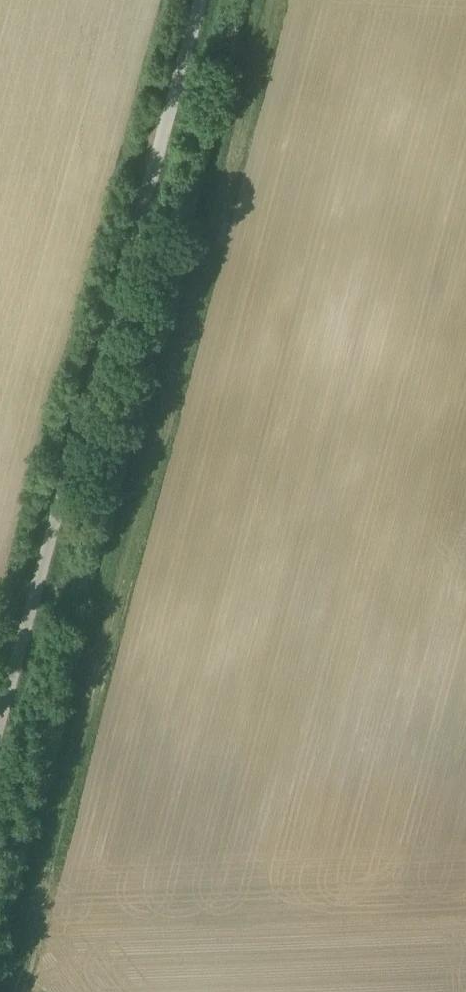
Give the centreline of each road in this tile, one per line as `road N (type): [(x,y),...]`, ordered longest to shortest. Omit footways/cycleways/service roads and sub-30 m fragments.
road 1 (unclassified): [(205,0),(0,731)]

